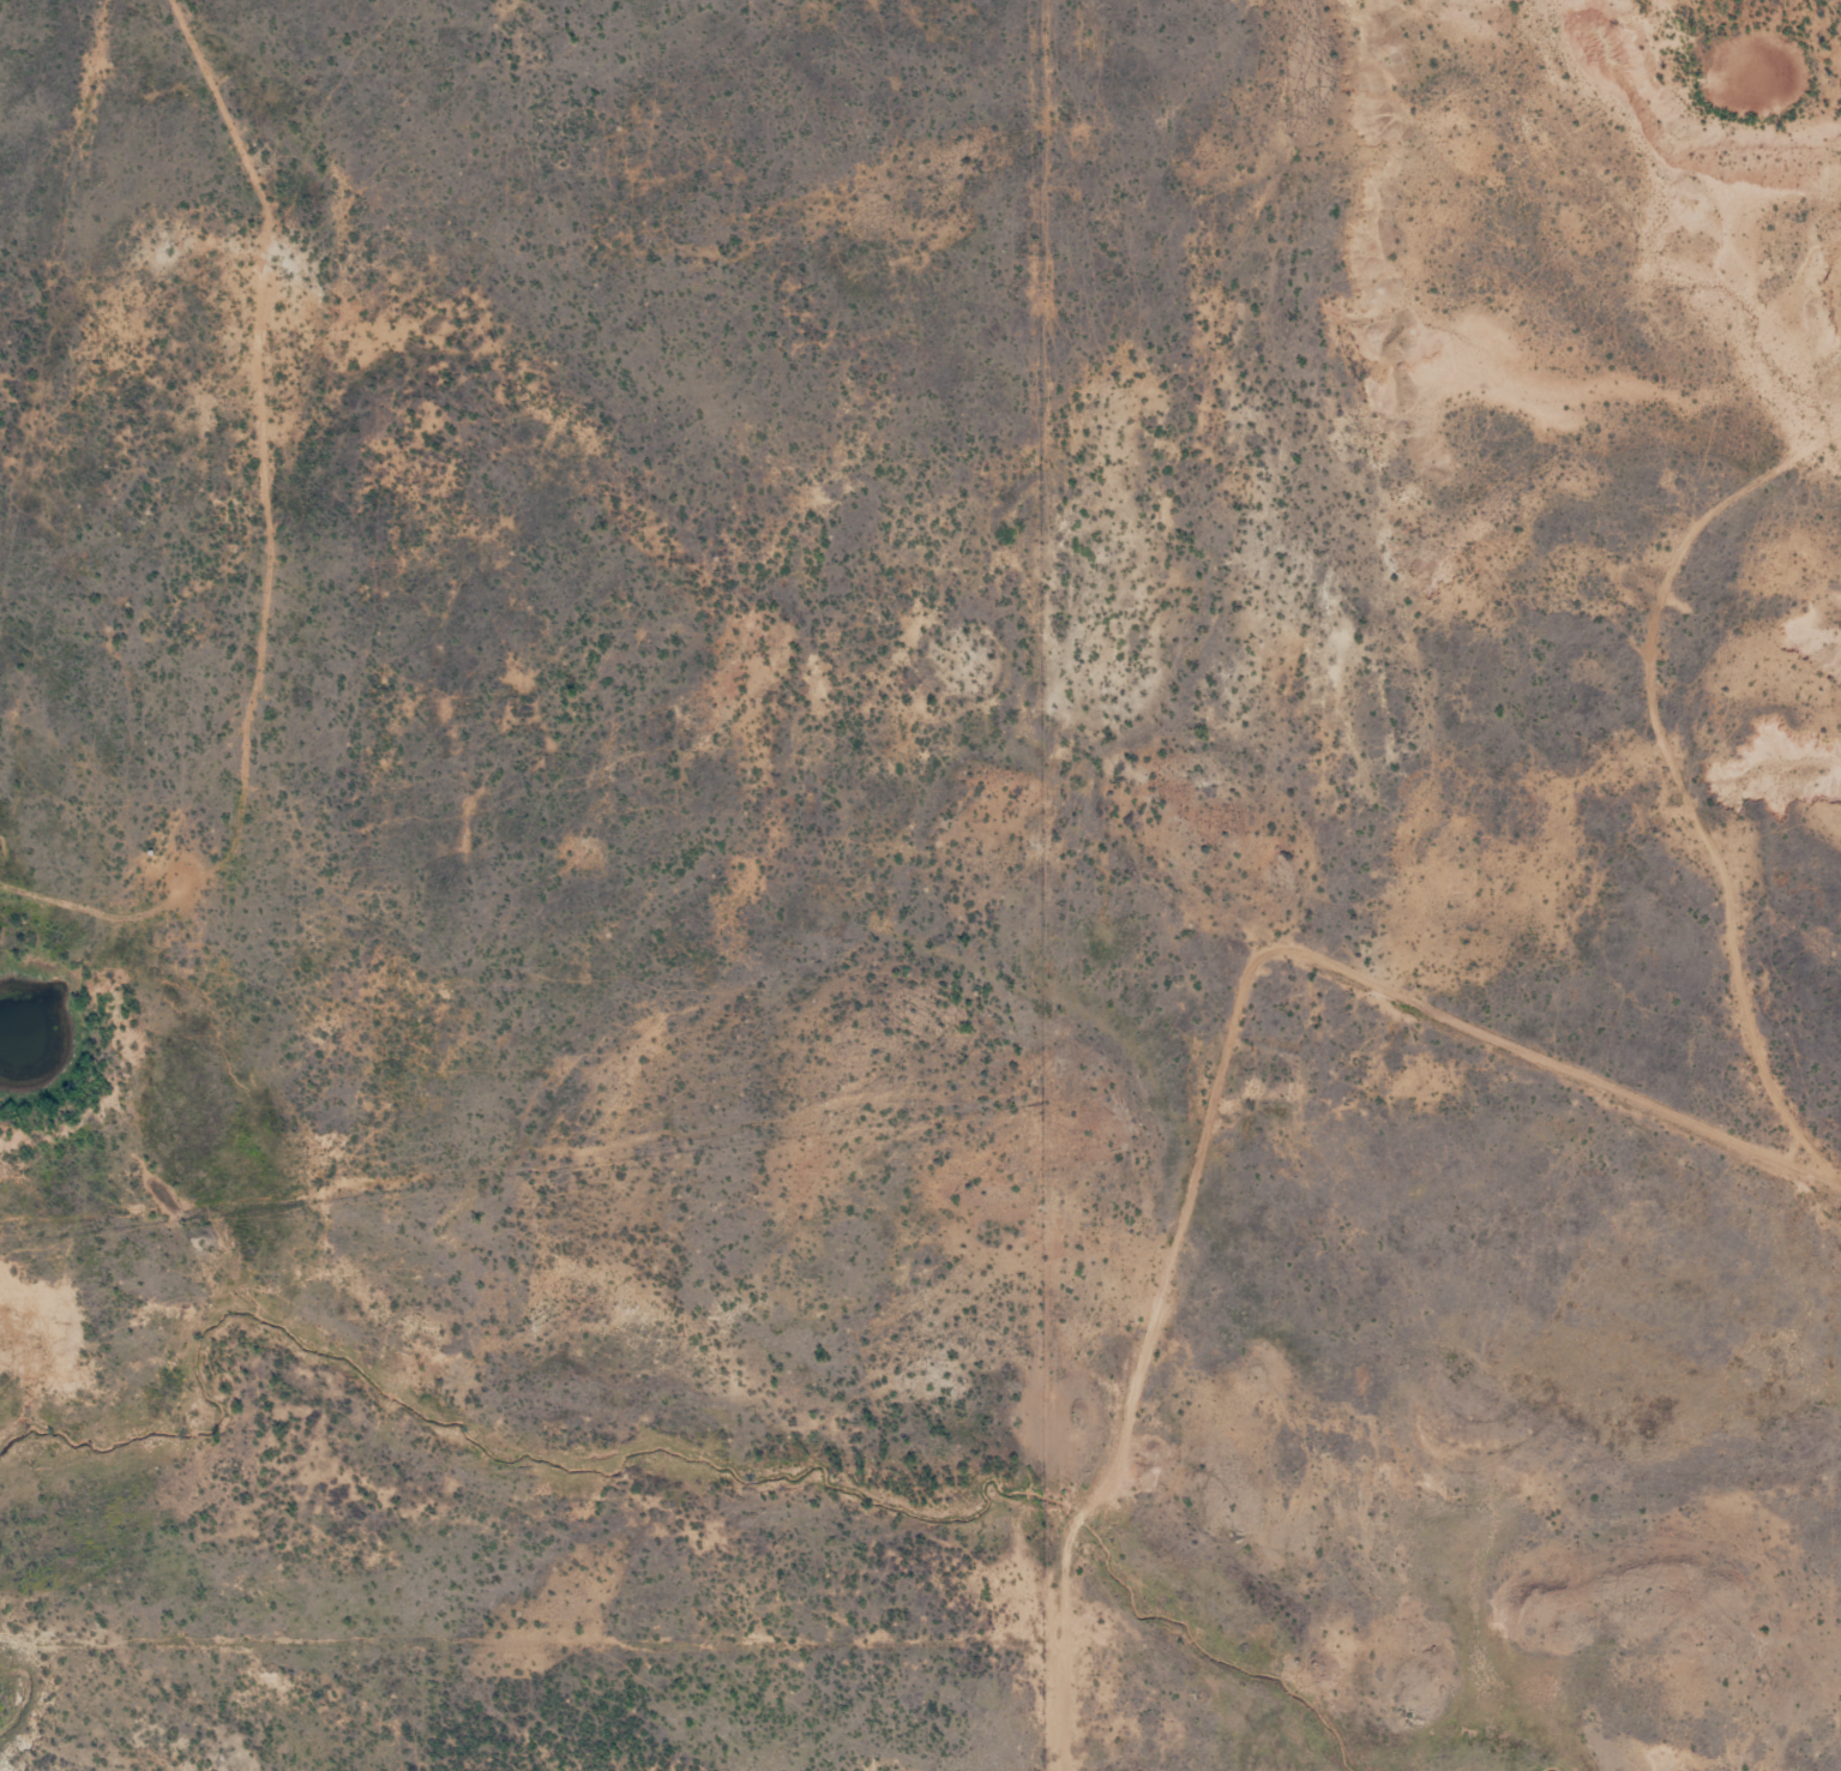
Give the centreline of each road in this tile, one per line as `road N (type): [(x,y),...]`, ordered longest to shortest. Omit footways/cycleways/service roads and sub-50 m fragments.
road 1 (track): [(0,890),(131,921),(154,915),(201,881),(234,839),(265,605),(258,442),(264,228),(241,156),(168,0)]

